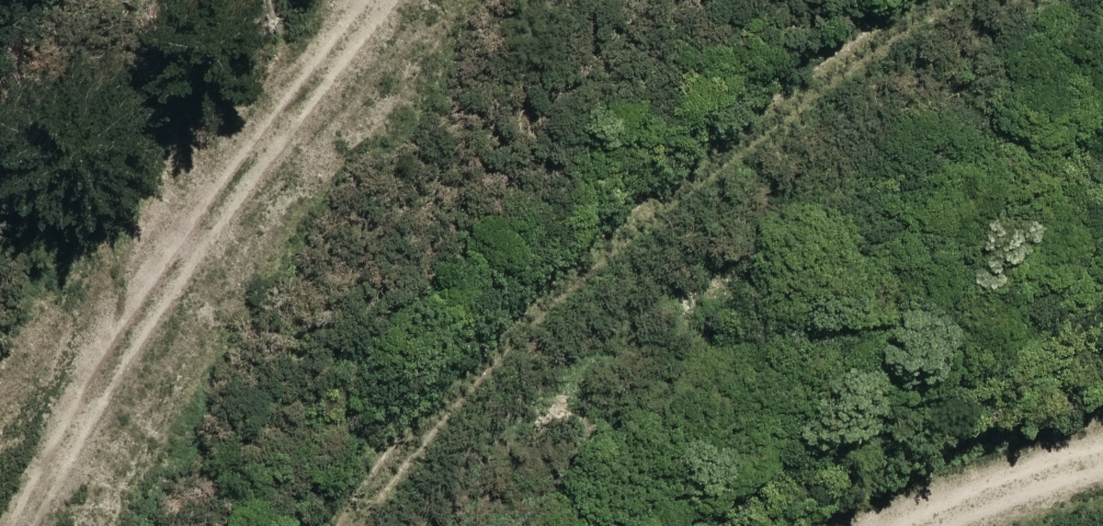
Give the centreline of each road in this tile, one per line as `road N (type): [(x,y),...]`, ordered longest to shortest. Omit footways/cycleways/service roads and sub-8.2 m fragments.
road 1 (track): [(923,0),(713,146),(592,247),(405,439),(354,525)]
road 2 (track): [(410,0),(212,259),(38,525)]
road 3 (track): [(1102,458),(1024,475),(956,525)]

